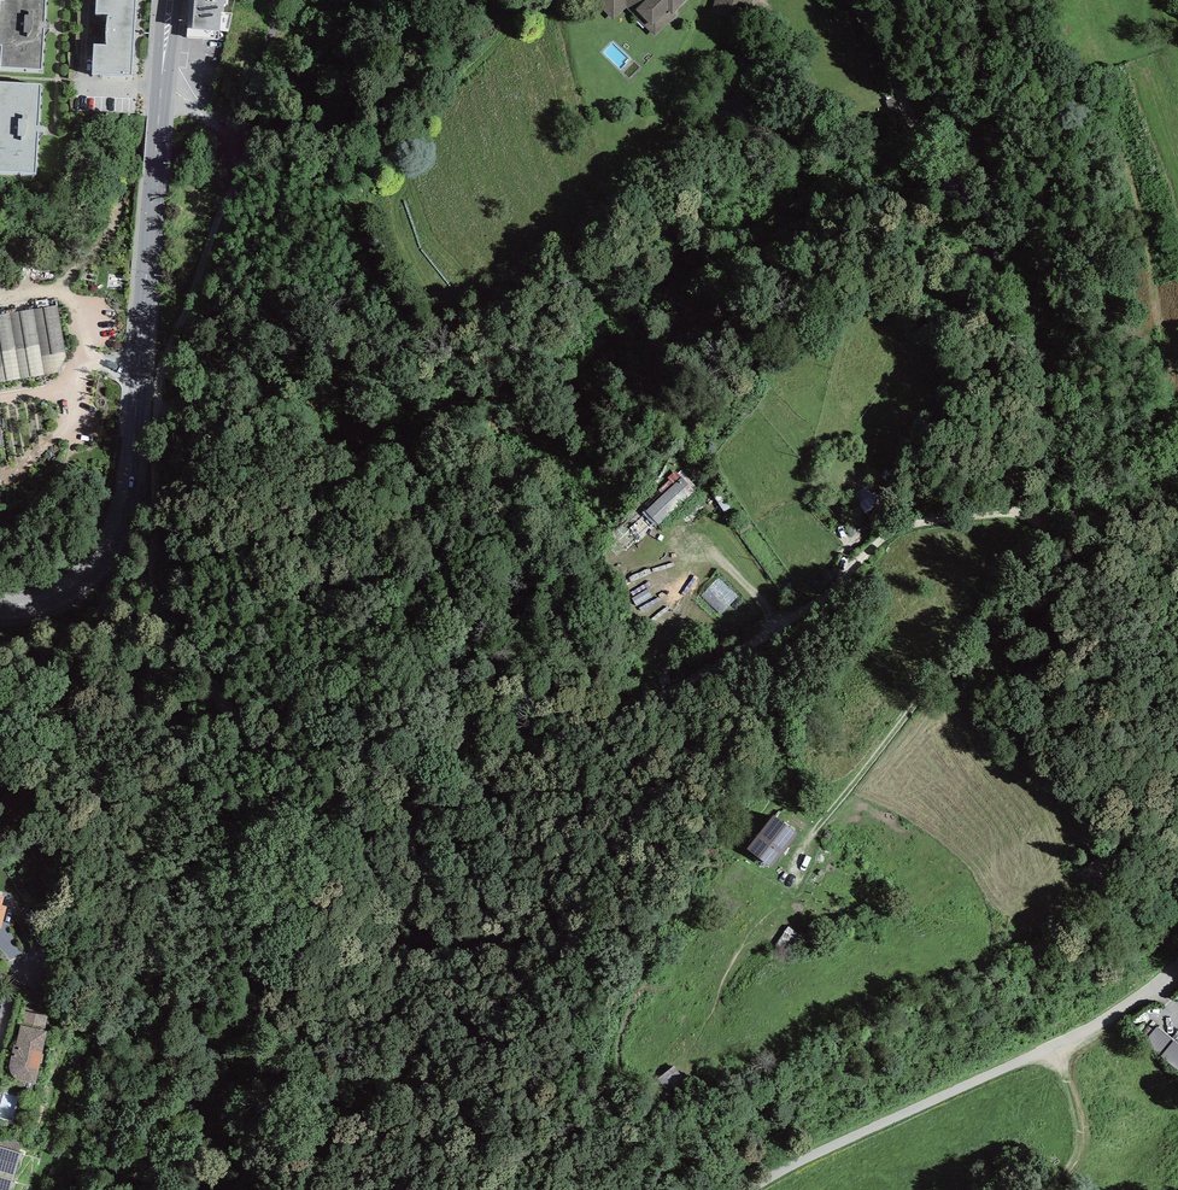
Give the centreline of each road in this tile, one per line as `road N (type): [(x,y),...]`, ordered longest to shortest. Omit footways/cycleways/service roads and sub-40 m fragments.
road 1 (track): [(225,199),(165,380),(160,614),(169,662),(242,730),(277,802),(300,822),(398,815),(474,791),(571,721),(649,698),(818,601),(886,534),(912,521),(1026,516),(1083,551),(1177,636)]
road 2 (trunk): [(0,855),(1177,575)]
road 3 (tertiary): [(169,0),(123,512),(96,562),(71,584),(42,600),(0,606)]
road 4 (unclassified): [(750,1189),(1054,1048),(1177,966)]
road 5 (track): [(81,1189),(117,1137),(194,1074),(208,1053),(208,1029),(172,972),(175,946),(300,822)]
road 6 (track): [(1038,523),(808,837)]
road 7 (track): [(1026,516),(1026,483),(996,408),(1008,384),(970,355),(968,319),(992,296),(1017,309),(992,256)]
road 8 (residential): [(848,0),(926,135),(978,143),(1003,135)]
road 9 (track): [(1044,1189),(1064,1175),(1084,1140),(1054,1048)]

